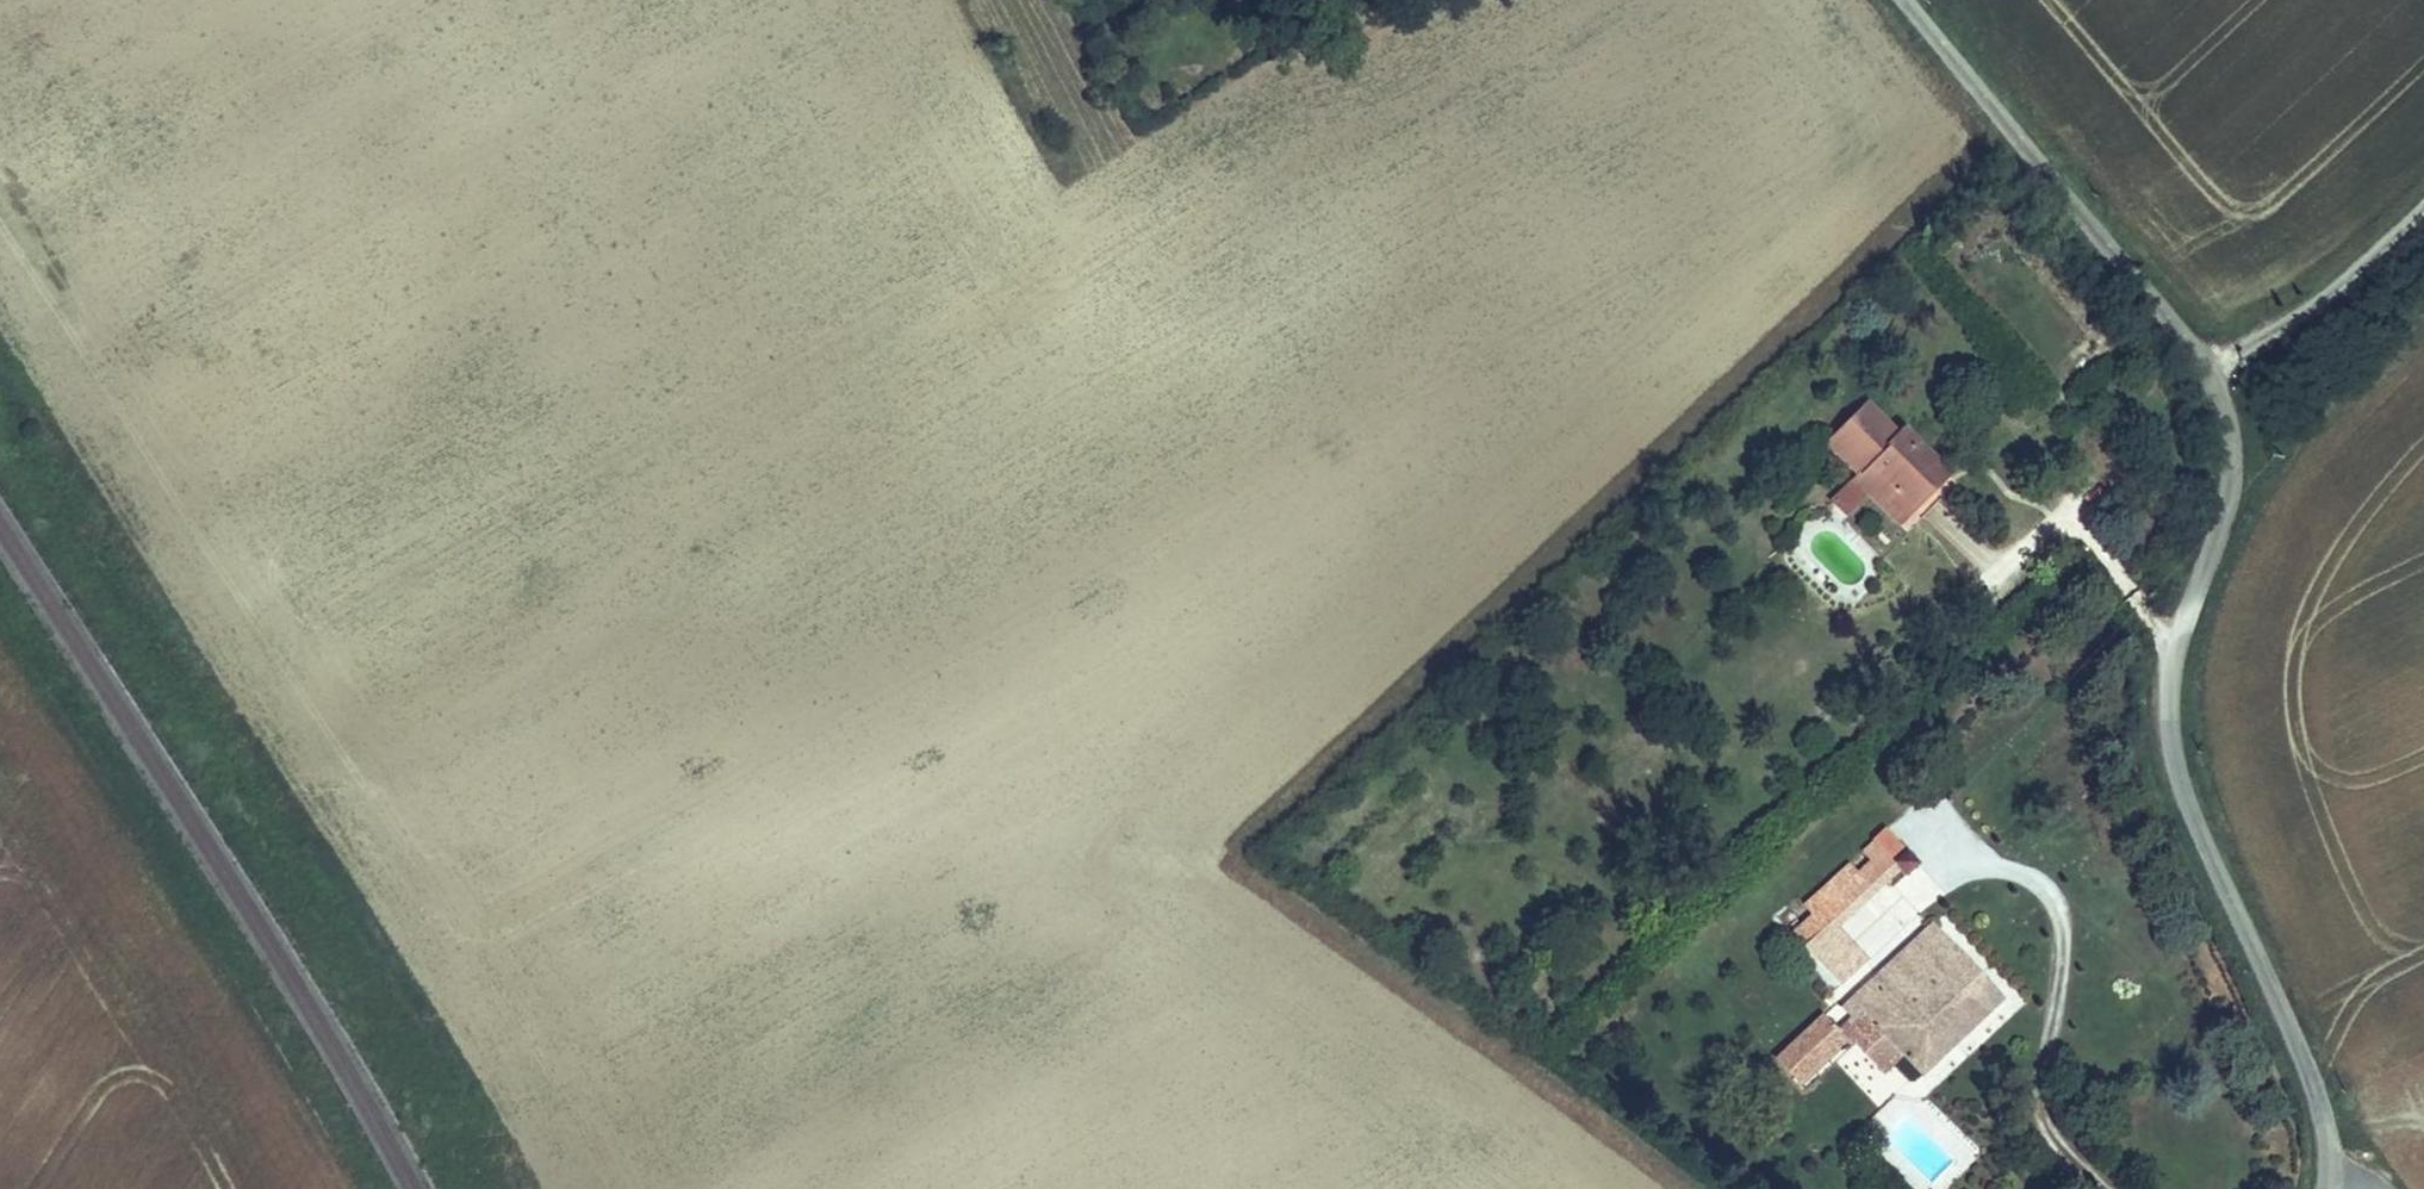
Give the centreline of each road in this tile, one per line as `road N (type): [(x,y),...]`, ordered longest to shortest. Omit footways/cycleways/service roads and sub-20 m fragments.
road 1 (unclassified): [(1913,0),(2218,366),(2226,495),(2170,683),(2198,816),(2321,1115),(2322,1188)]

